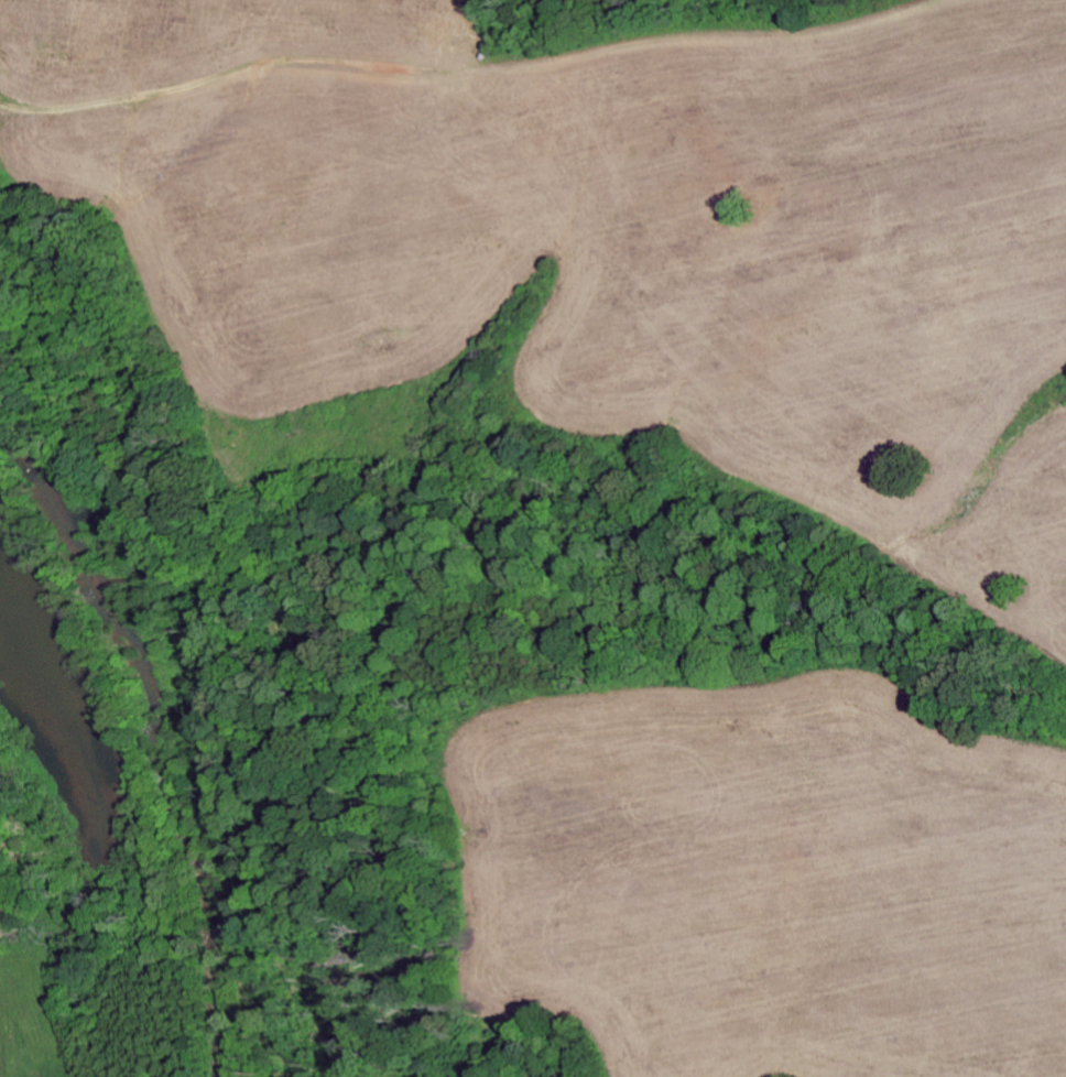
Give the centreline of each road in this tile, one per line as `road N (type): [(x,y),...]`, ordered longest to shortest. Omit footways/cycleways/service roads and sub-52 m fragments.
road 1 (residential): [(591,406),(830,553),(889,535),(912,507),(906,431),(877,383),(807,336),(673,313),(609,283),(475,78),(135,126),(0,67)]
road 2 (residential): [(0,206),(96,236),(141,404)]

